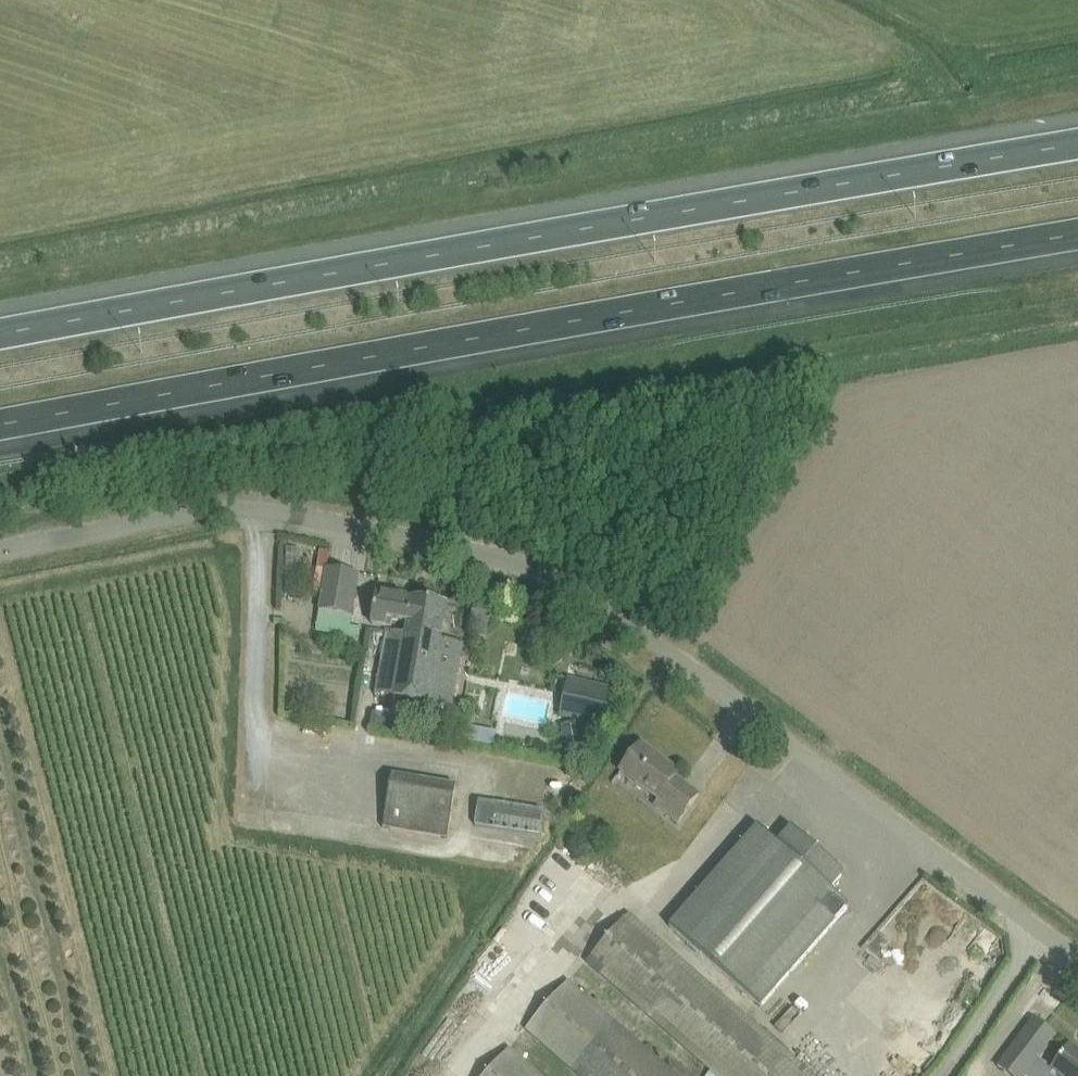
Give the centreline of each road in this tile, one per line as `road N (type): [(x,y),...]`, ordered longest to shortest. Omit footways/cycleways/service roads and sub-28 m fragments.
road 1 (motorway): [(1077,144),(0,336)]
road 2 (motorway): [(0,425),(1077,235)]
road 3 (unclassified): [(1077,959),(590,598),(492,557),(288,514)]
road 4 (unclassified): [(0,552),(209,510),(288,514)]

